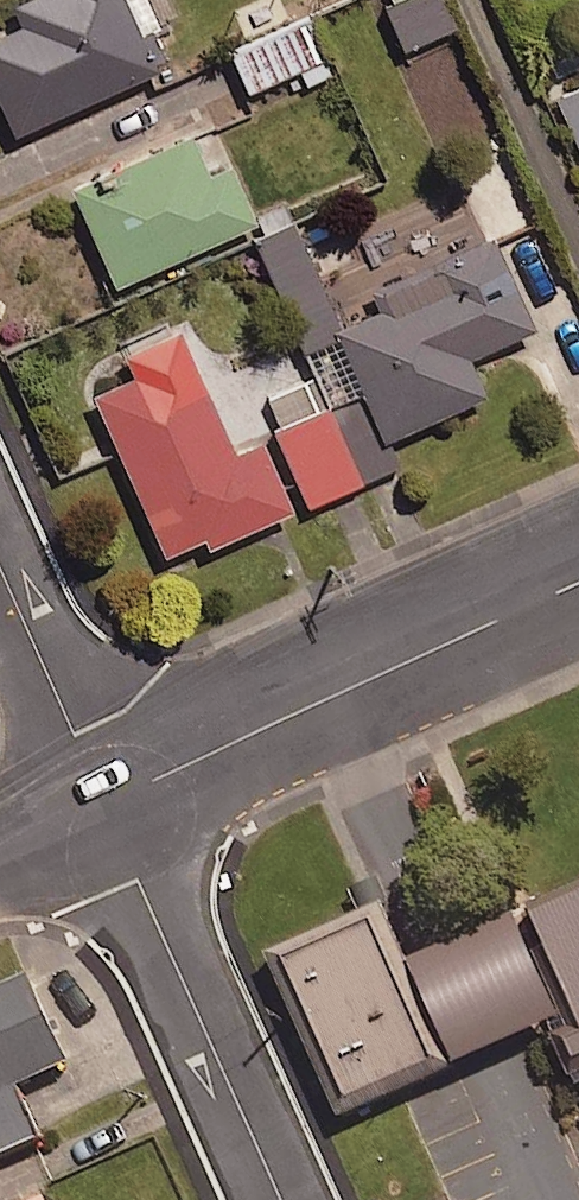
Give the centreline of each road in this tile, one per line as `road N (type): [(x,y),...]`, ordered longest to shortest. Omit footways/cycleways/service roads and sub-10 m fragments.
road 1 (residential): [(105,806),(578,587)]
road 2 (residential): [(281,1199),(105,806)]
road 3 (residential): [(0,572),(105,806)]

